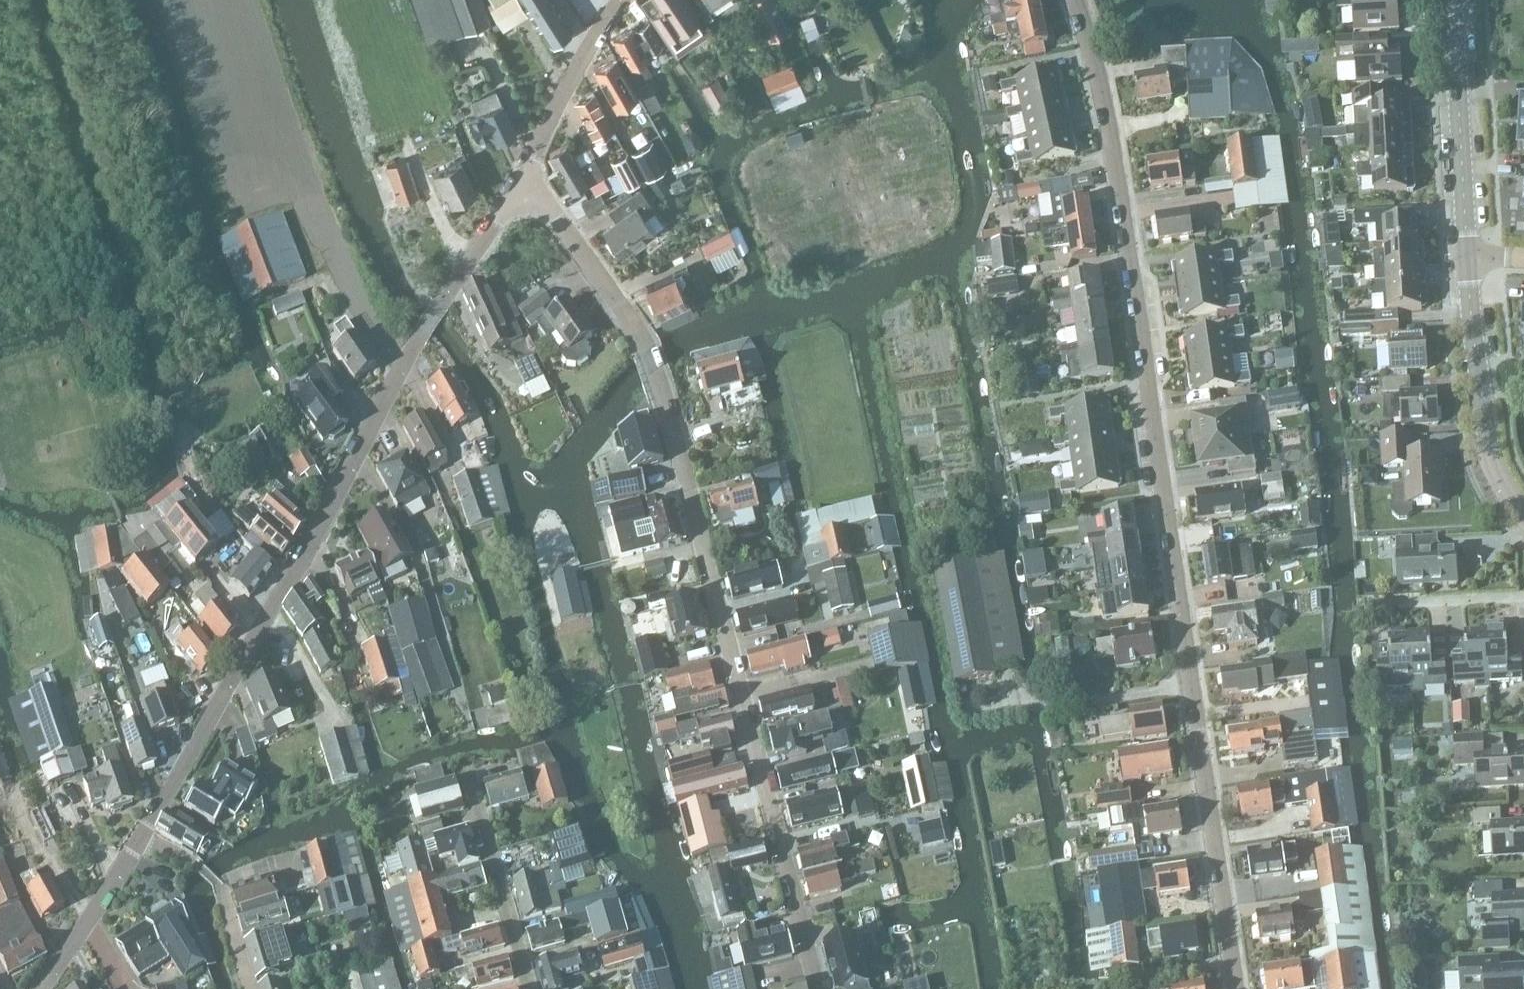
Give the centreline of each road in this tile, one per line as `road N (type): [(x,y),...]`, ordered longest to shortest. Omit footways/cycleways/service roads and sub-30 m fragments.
road 1 (residential): [(1238,988),(1115,151),(1076,0)]
road 2 (residential): [(41,988),(142,836),(418,344),(518,189)]
road 3 (residential): [(818,988),(662,388),(638,334),(560,222),(518,189)]
road 4 (tertiary): [(1523,511),(1488,444),(1468,258)]
road 5 (tertiary): [(1468,258),(1453,0)]
road 6 (residential): [(518,189),(623,0)]
road 7 (residential): [(531,988),(476,799)]

